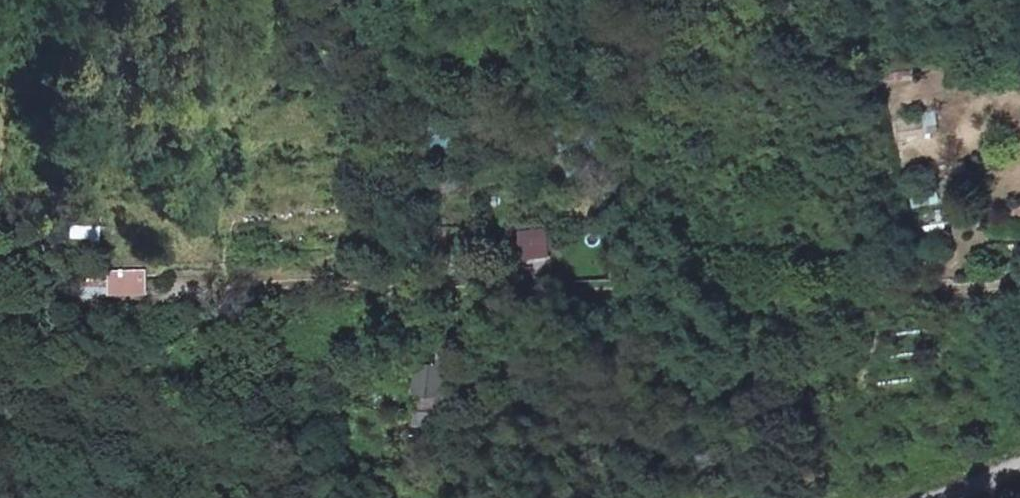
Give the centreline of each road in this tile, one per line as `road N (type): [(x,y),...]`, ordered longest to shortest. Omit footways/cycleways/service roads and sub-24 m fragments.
road 1 (track): [(1019,280),(915,291),(443,293),(312,281),(0,303)]

